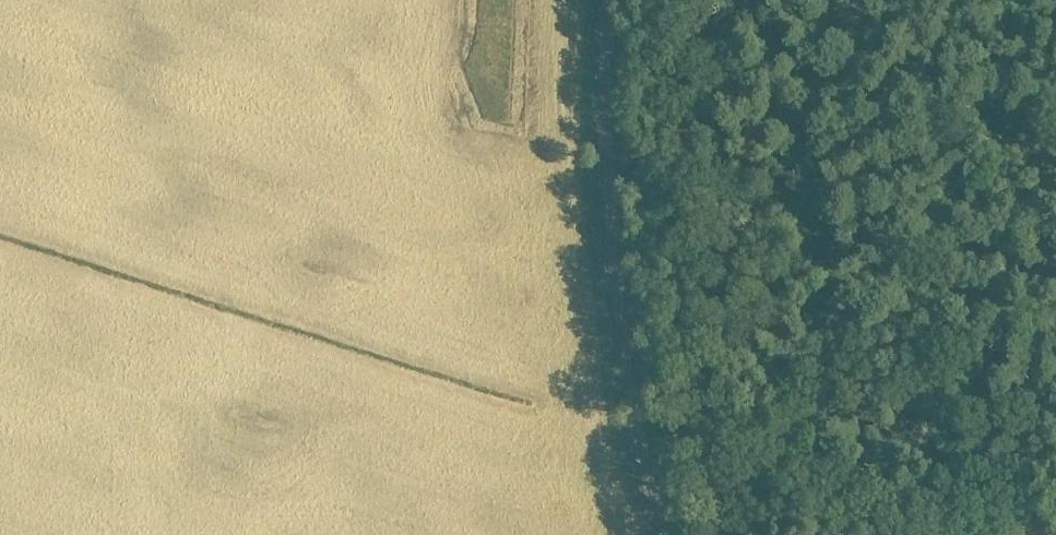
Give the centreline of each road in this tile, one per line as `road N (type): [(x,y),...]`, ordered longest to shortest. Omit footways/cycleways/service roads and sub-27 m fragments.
road 1 (unclassified): [(660,534),(625,428),(599,132),(602,0)]

